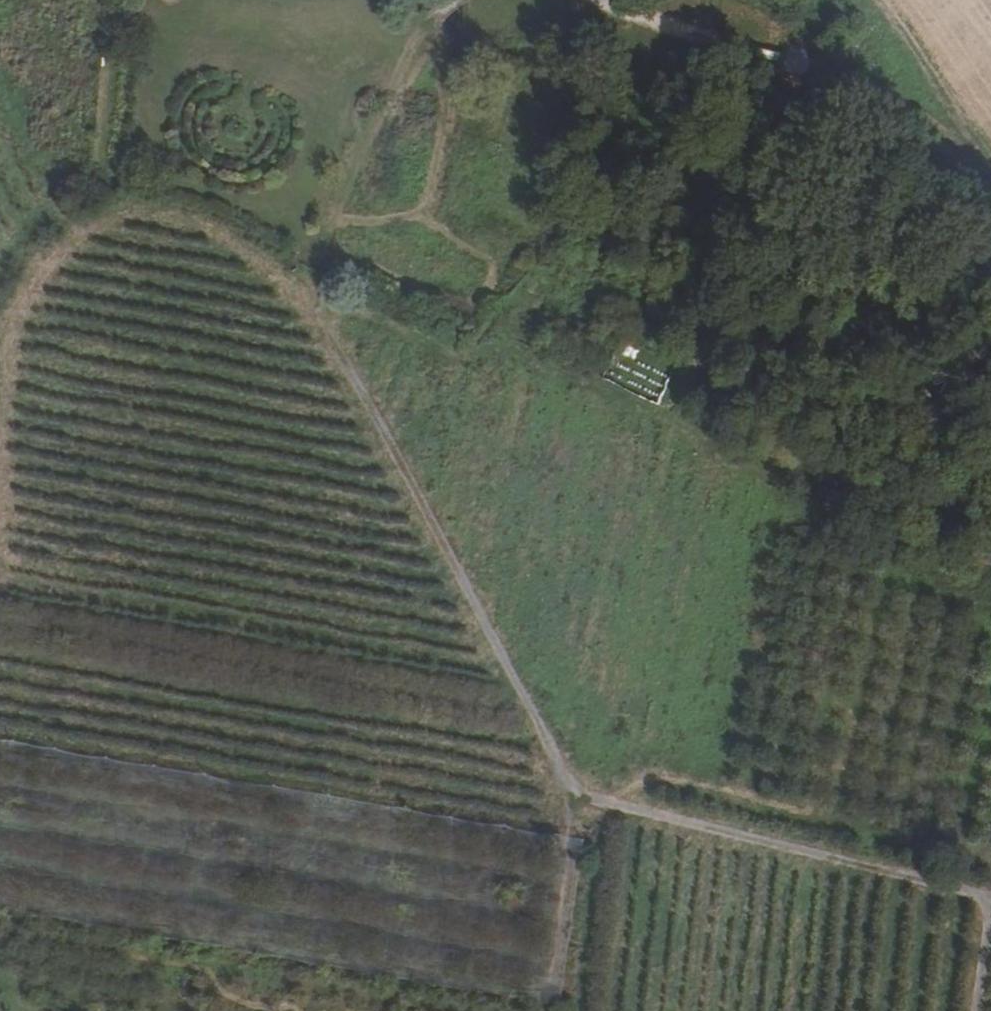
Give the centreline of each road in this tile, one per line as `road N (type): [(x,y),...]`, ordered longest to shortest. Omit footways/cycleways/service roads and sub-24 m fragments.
road 1 (track): [(451,0),(397,53),(317,243),(311,313),(568,788),(650,818),(985,898),(971,1010)]
road 2 (track): [(990,184),(909,111),(877,94),(654,29),(594,0)]
road 3 (track): [(539,1010),(560,779)]

